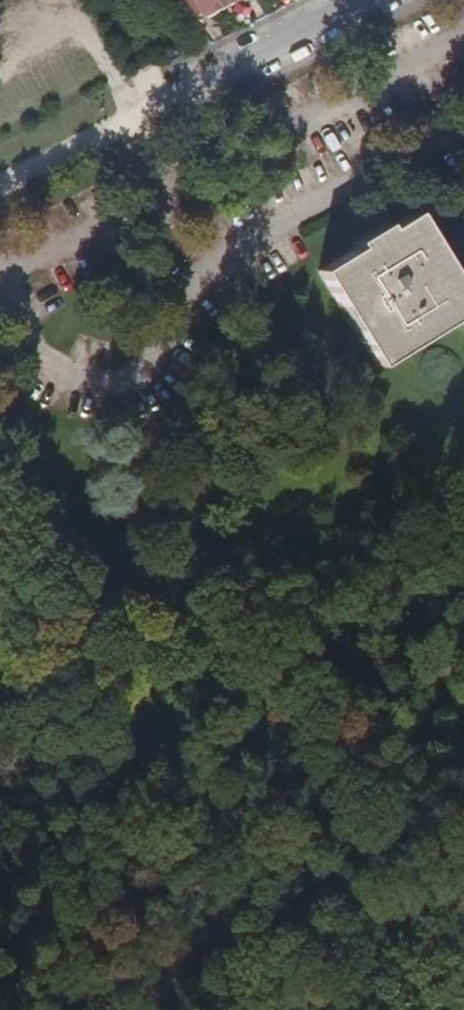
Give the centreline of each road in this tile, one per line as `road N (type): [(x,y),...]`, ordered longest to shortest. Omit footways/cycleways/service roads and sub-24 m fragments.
road 1 (residential): [(186,90),(356,0)]

